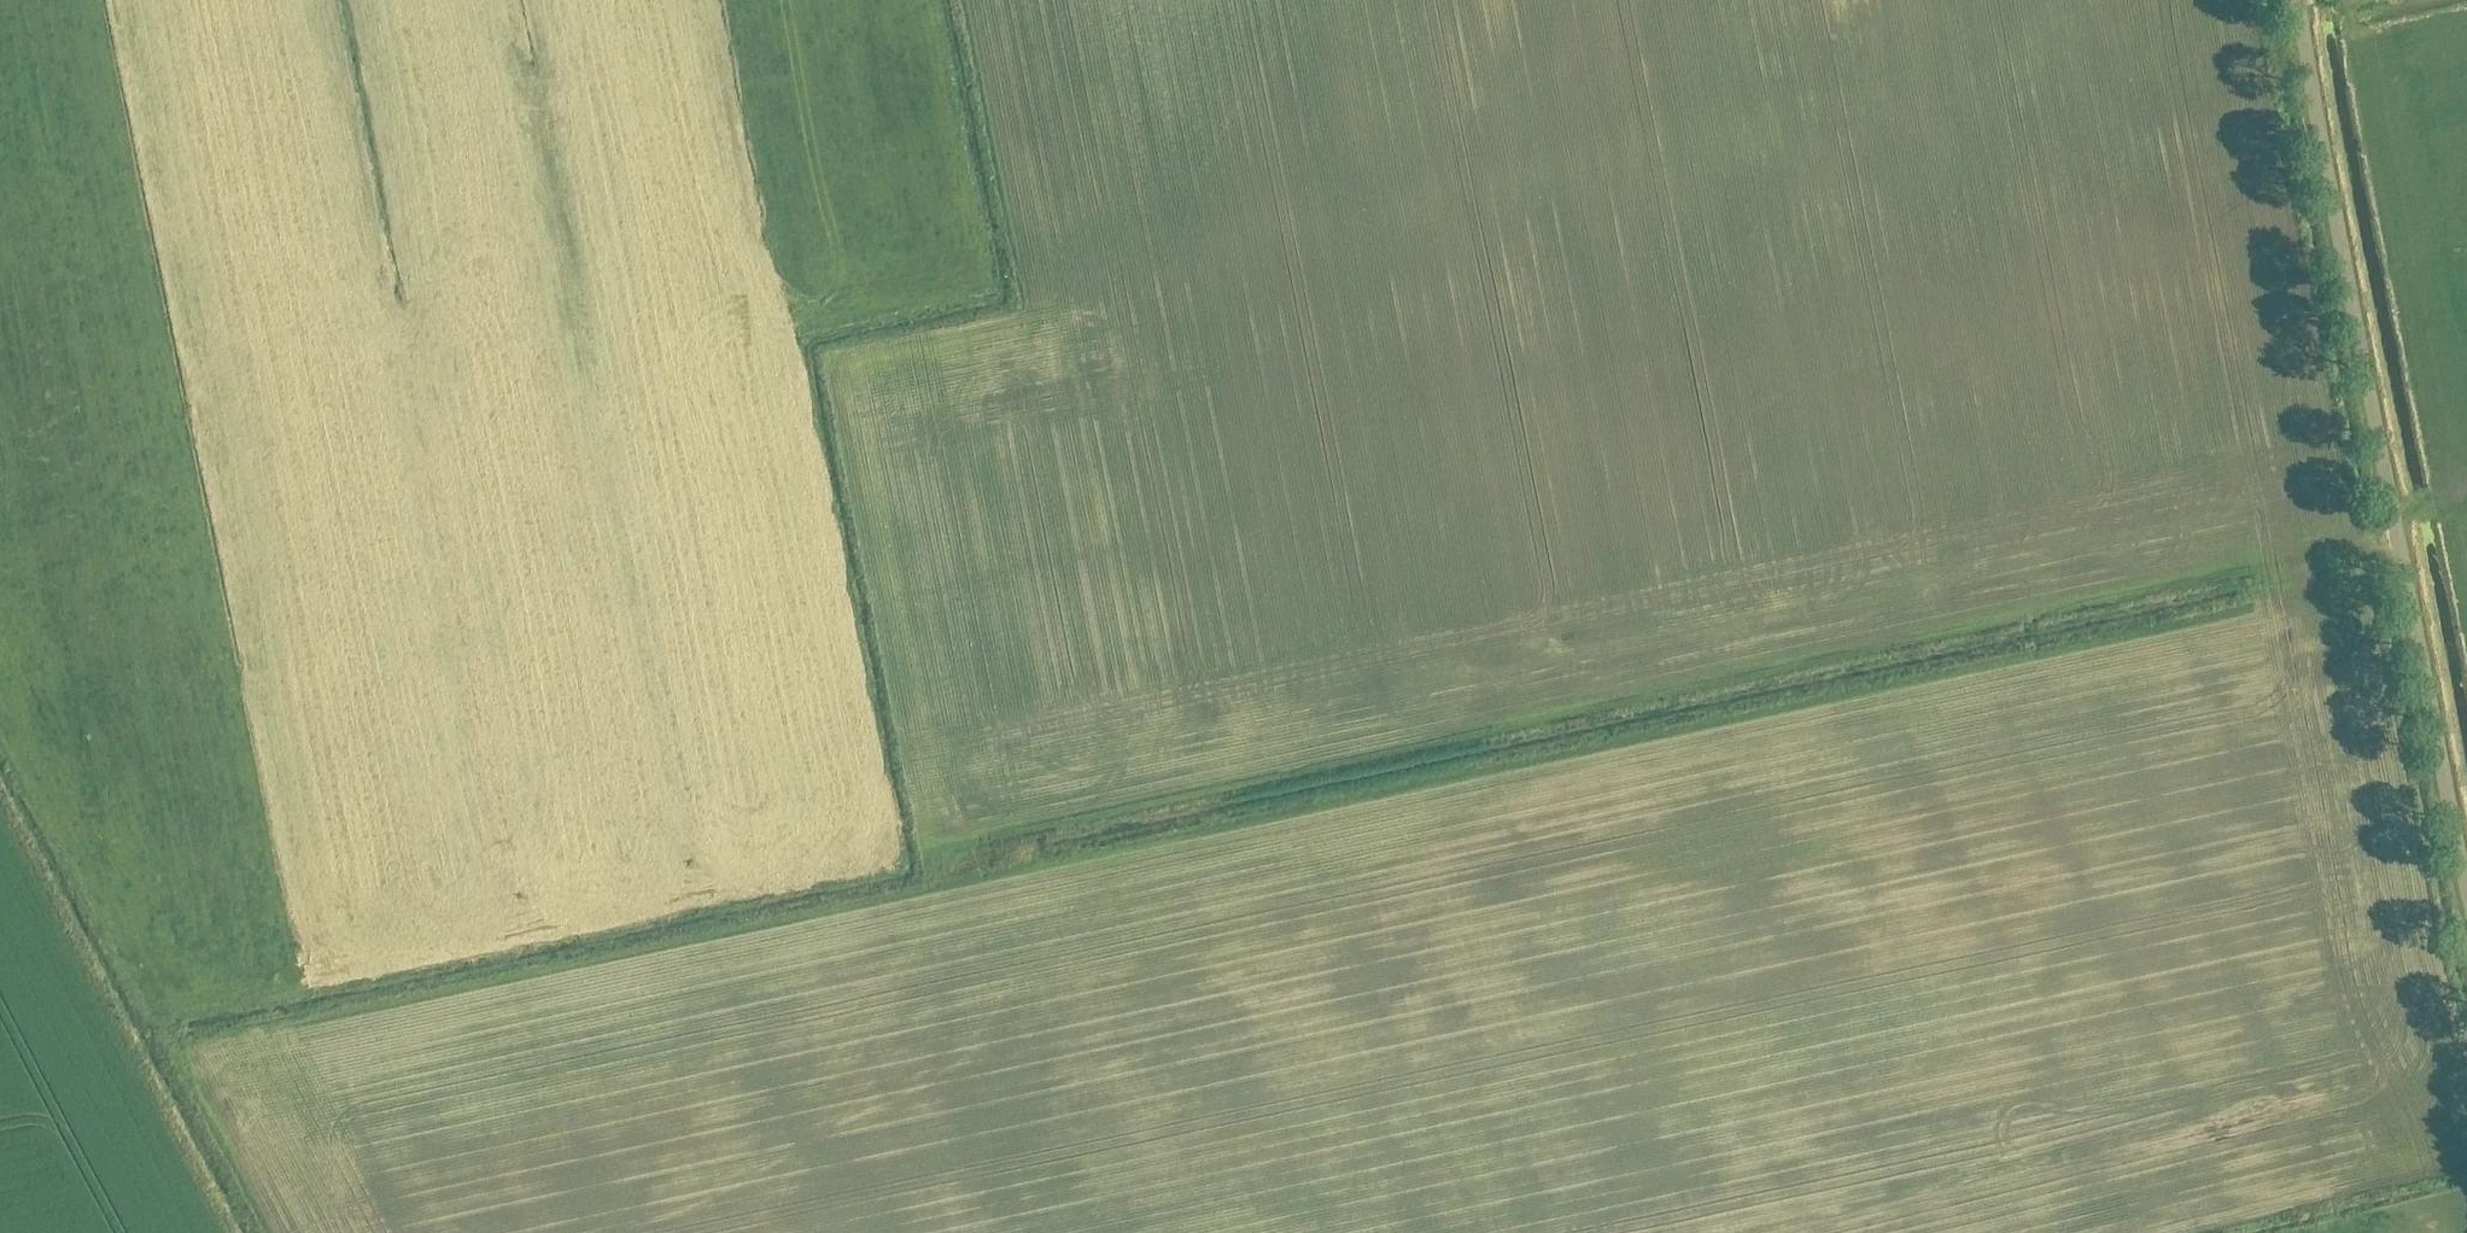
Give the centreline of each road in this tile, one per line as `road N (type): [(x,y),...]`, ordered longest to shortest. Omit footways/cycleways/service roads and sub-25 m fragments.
road 1 (unclassified): [(2466,870),(2302,0)]

